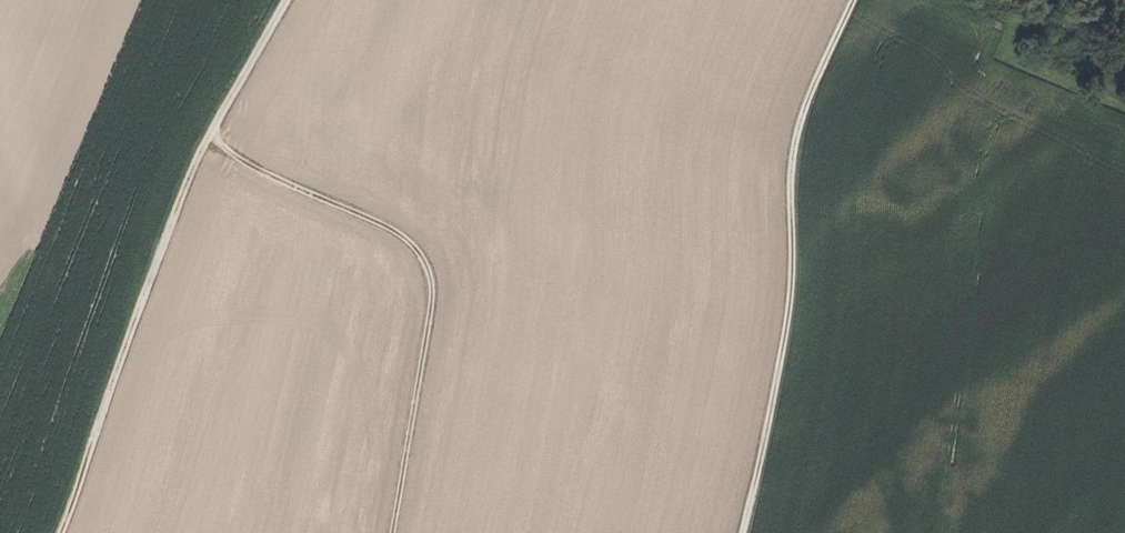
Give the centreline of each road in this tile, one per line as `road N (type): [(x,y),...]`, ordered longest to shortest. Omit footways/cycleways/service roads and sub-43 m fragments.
road 1 (track): [(286,0),(208,139),(168,233),(61,532)]
road 2 (track): [(737,532),(782,314),(789,147),(847,0)]
road 3 (track): [(391,532),(430,272),(402,234),(208,139)]

